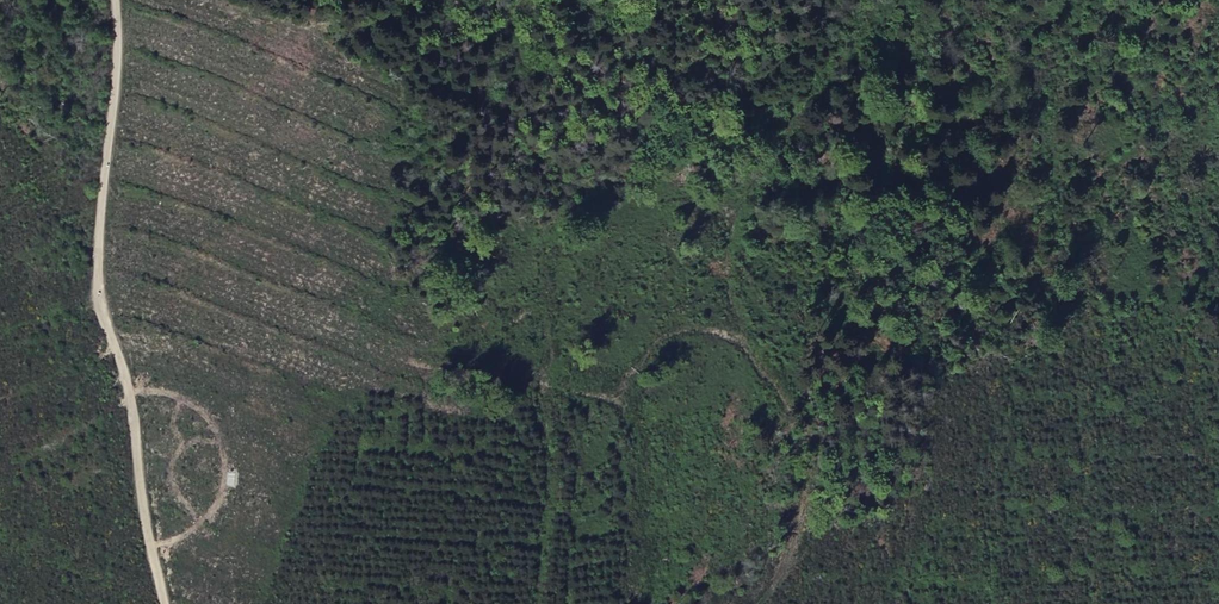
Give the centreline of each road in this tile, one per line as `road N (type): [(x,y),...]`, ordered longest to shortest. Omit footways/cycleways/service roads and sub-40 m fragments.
road 1 (track): [(166,603),(94,279),(106,0)]
road 2 (track): [(884,0),(737,205),(728,224),(730,315)]

